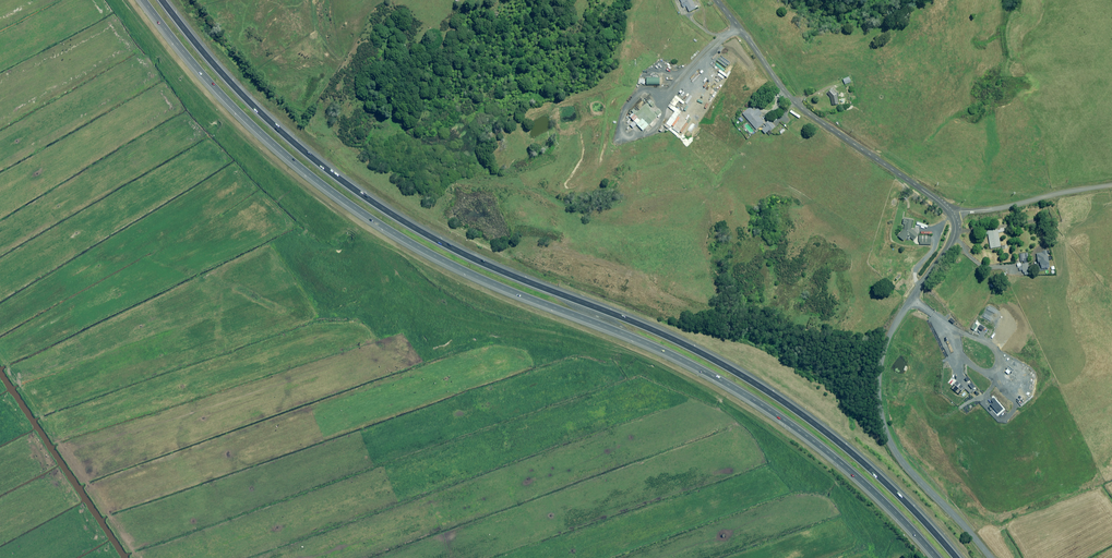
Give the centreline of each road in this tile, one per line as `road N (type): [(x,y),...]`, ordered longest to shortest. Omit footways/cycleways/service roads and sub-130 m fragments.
road 1 (motorway): [(162,0),(240,93),(373,205),(464,254),(656,330),(773,396),(878,479),(957,557)]
road 2 (motorway): [(935,557),(837,461),(744,396),(629,335),(401,240),(312,182),(222,97),(142,0)]
road 3 (unclassified): [(952,215),(954,236),(886,349),(877,385),(896,454),(987,557)]
road 4 (unclassified): [(720,0),(795,102),(952,215)]
road 5 (unclassified): [(952,215),(1111,185)]

